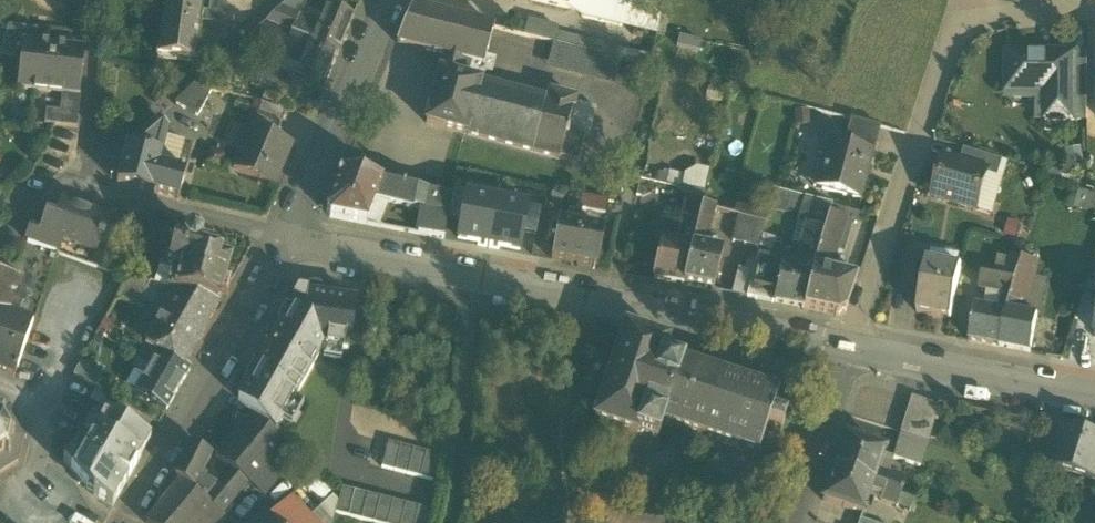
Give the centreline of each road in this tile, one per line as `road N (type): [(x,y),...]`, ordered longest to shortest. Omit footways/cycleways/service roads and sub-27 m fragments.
road 1 (residential): [(848,348),(279,237)]
road 2 (residential): [(848,348),(964,17)]
road 3 (residential): [(126,522),(214,376),(279,237)]
road 4 (residential): [(279,237),(388,0)]
road 5 (residential): [(1094,399),(848,348)]
road 6 (residential): [(279,237),(45,184)]
road 7 (track): [(614,301),(646,120)]
road 8 (residential): [(789,522),(848,348)]
road 9 (residential): [(964,17),(1094,0)]

